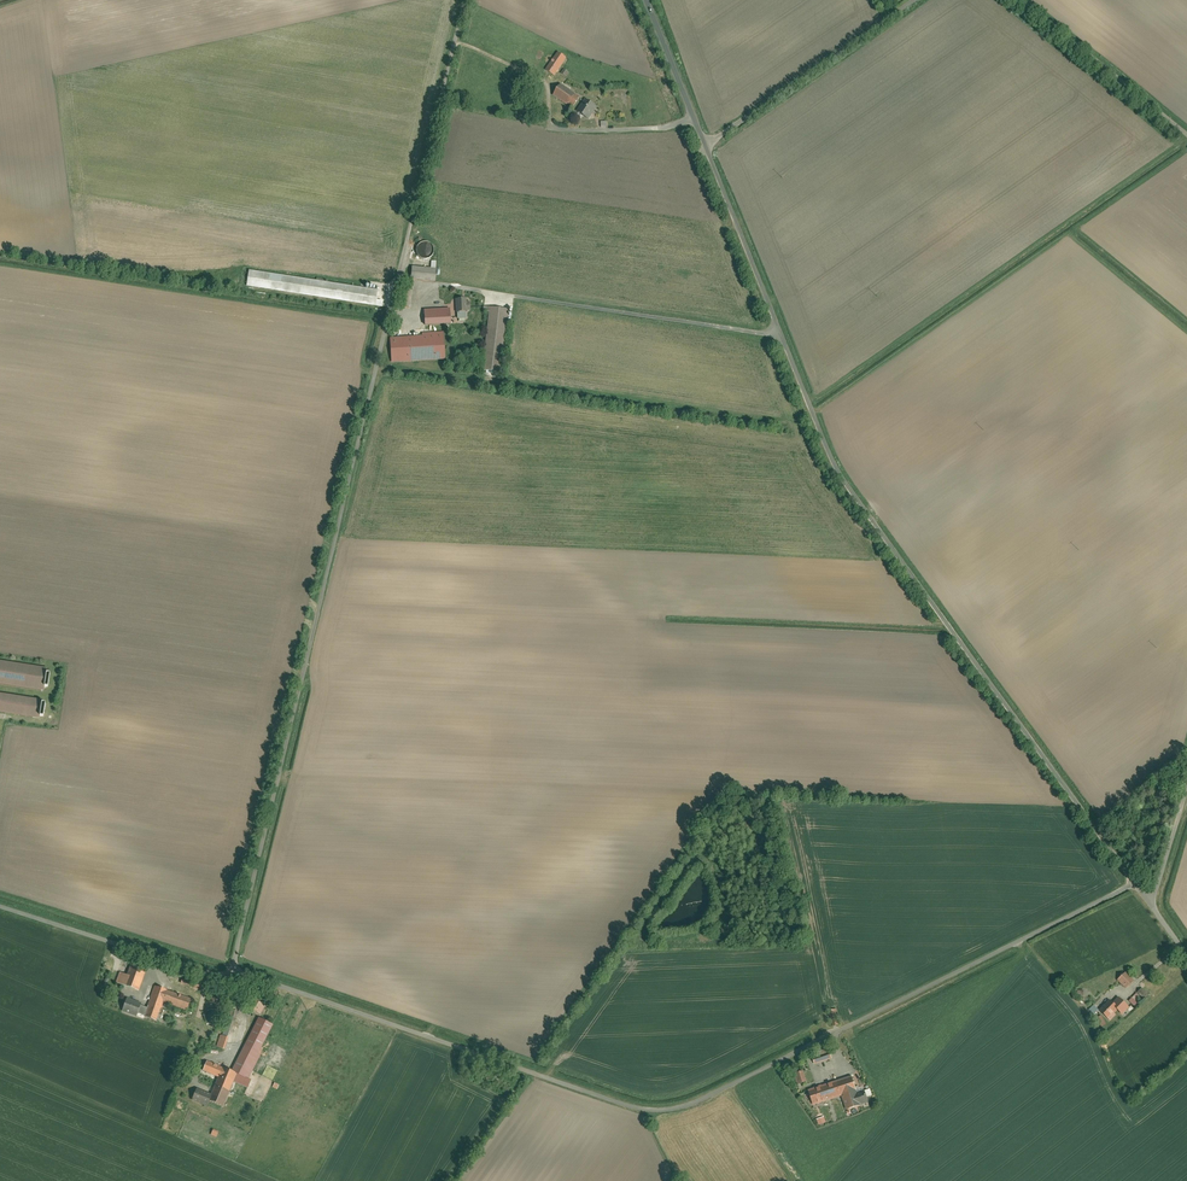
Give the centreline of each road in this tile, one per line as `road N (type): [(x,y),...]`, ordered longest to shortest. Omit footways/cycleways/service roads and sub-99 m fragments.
road 1 (unclassified): [(233,968),(465,0)]
road 2 (residential): [(1135,882),(671,1109),(632,1107),(233,968)]
road 3 (unclassified): [(705,145),(830,457),(1135,882)]
road 4 (residential): [(914,0),(705,145)]
road 5 (residential): [(233,968),(210,974),(0,906)]
road 6 (residential): [(1186,135),(1023,0)]
road 7 (unclassified): [(646,0),(705,145)]
road 8 (unclassified): [(1186,787),(1150,903)]

